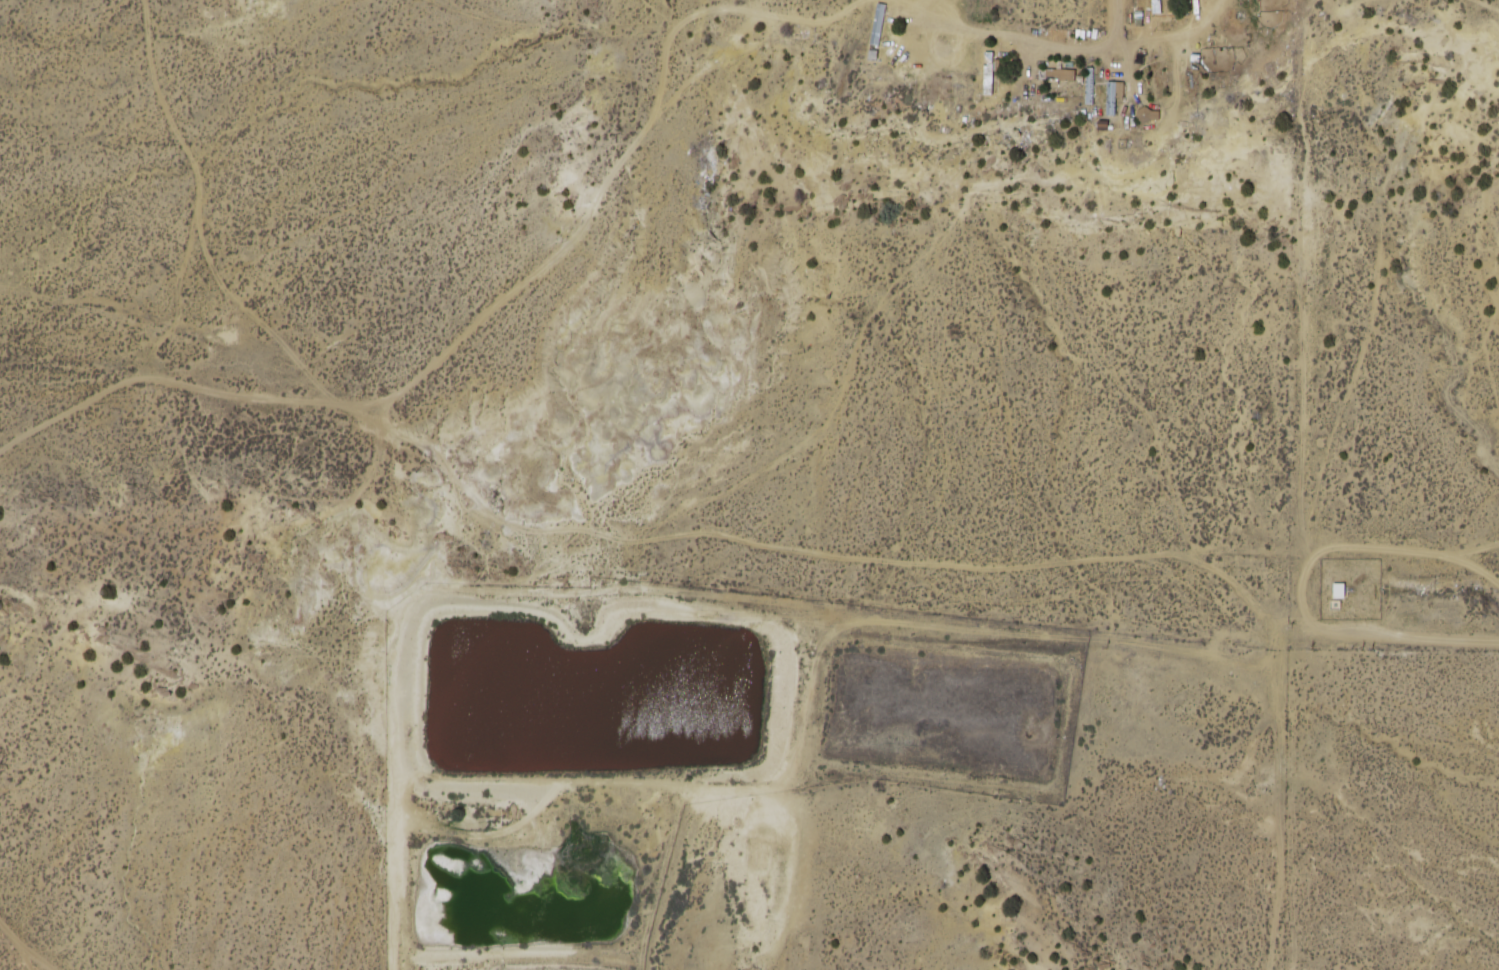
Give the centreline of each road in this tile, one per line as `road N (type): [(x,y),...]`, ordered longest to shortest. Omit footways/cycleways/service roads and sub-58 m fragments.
road 1 (track): [(1225,0),(1201,25),(1167,37),(1176,77),(1310,212),(1317,554)]
road 2 (track): [(1498,642),(1339,638),(1307,620),(1293,678),(1284,969)]
road 3 (track): [(1372,552),(1498,550)]
road 4 (track): [(1307,620),(1317,554),(1372,552)]

